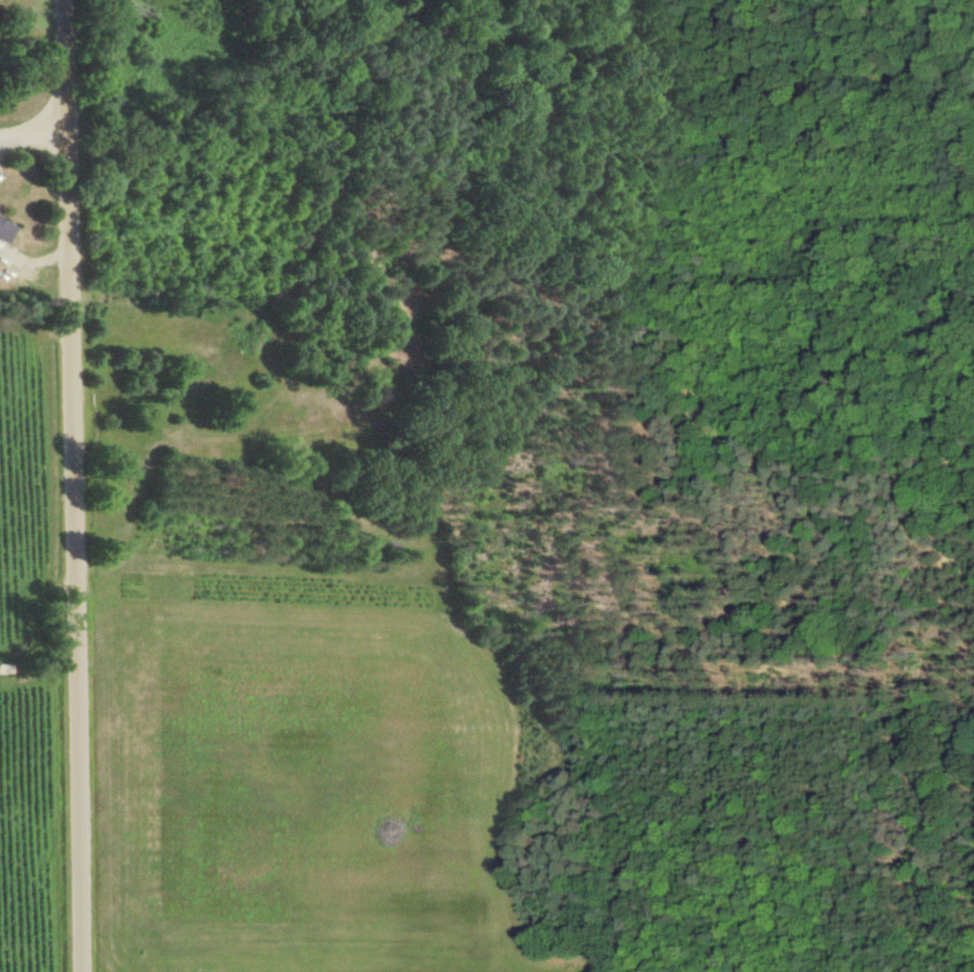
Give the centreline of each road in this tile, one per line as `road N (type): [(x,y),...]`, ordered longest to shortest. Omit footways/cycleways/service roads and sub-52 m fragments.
road 1 (residential): [(80,971),(71,0)]

